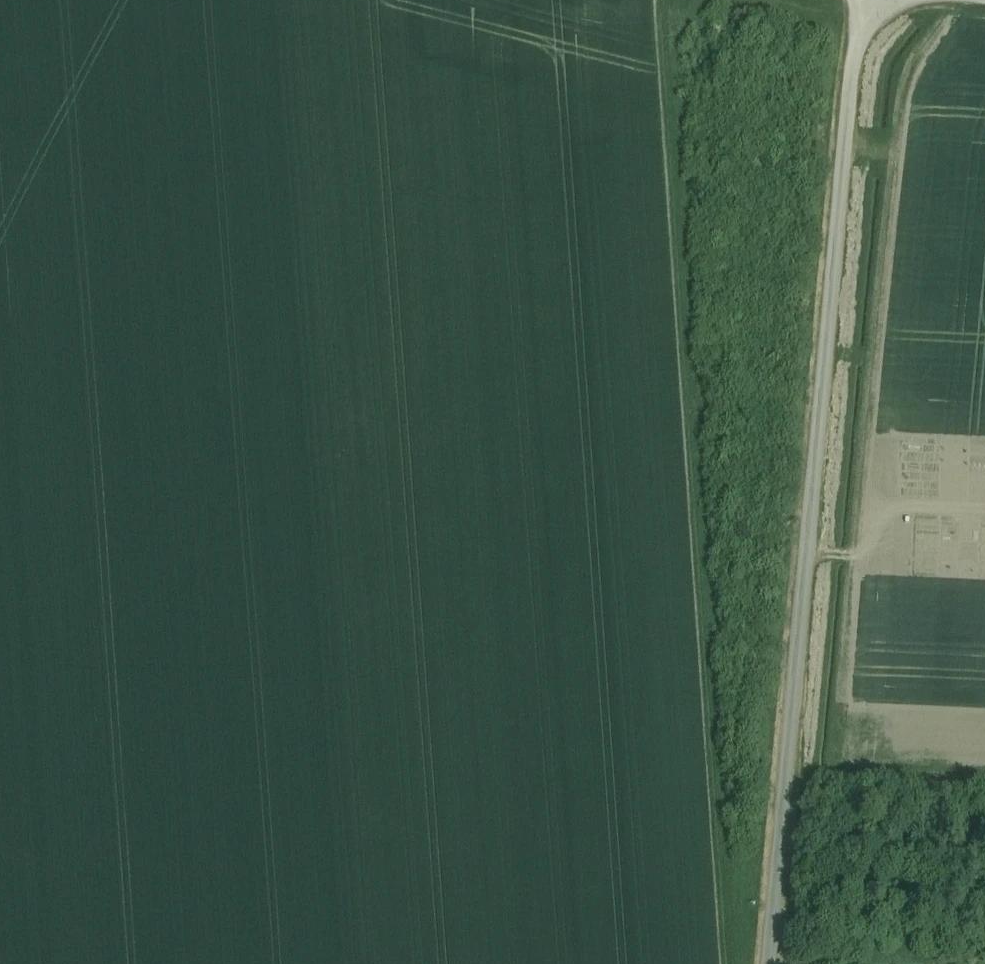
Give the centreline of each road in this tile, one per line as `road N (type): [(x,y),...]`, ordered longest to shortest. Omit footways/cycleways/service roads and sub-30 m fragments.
road 1 (unclassified): [(777,904),(857,41),(871,13)]

